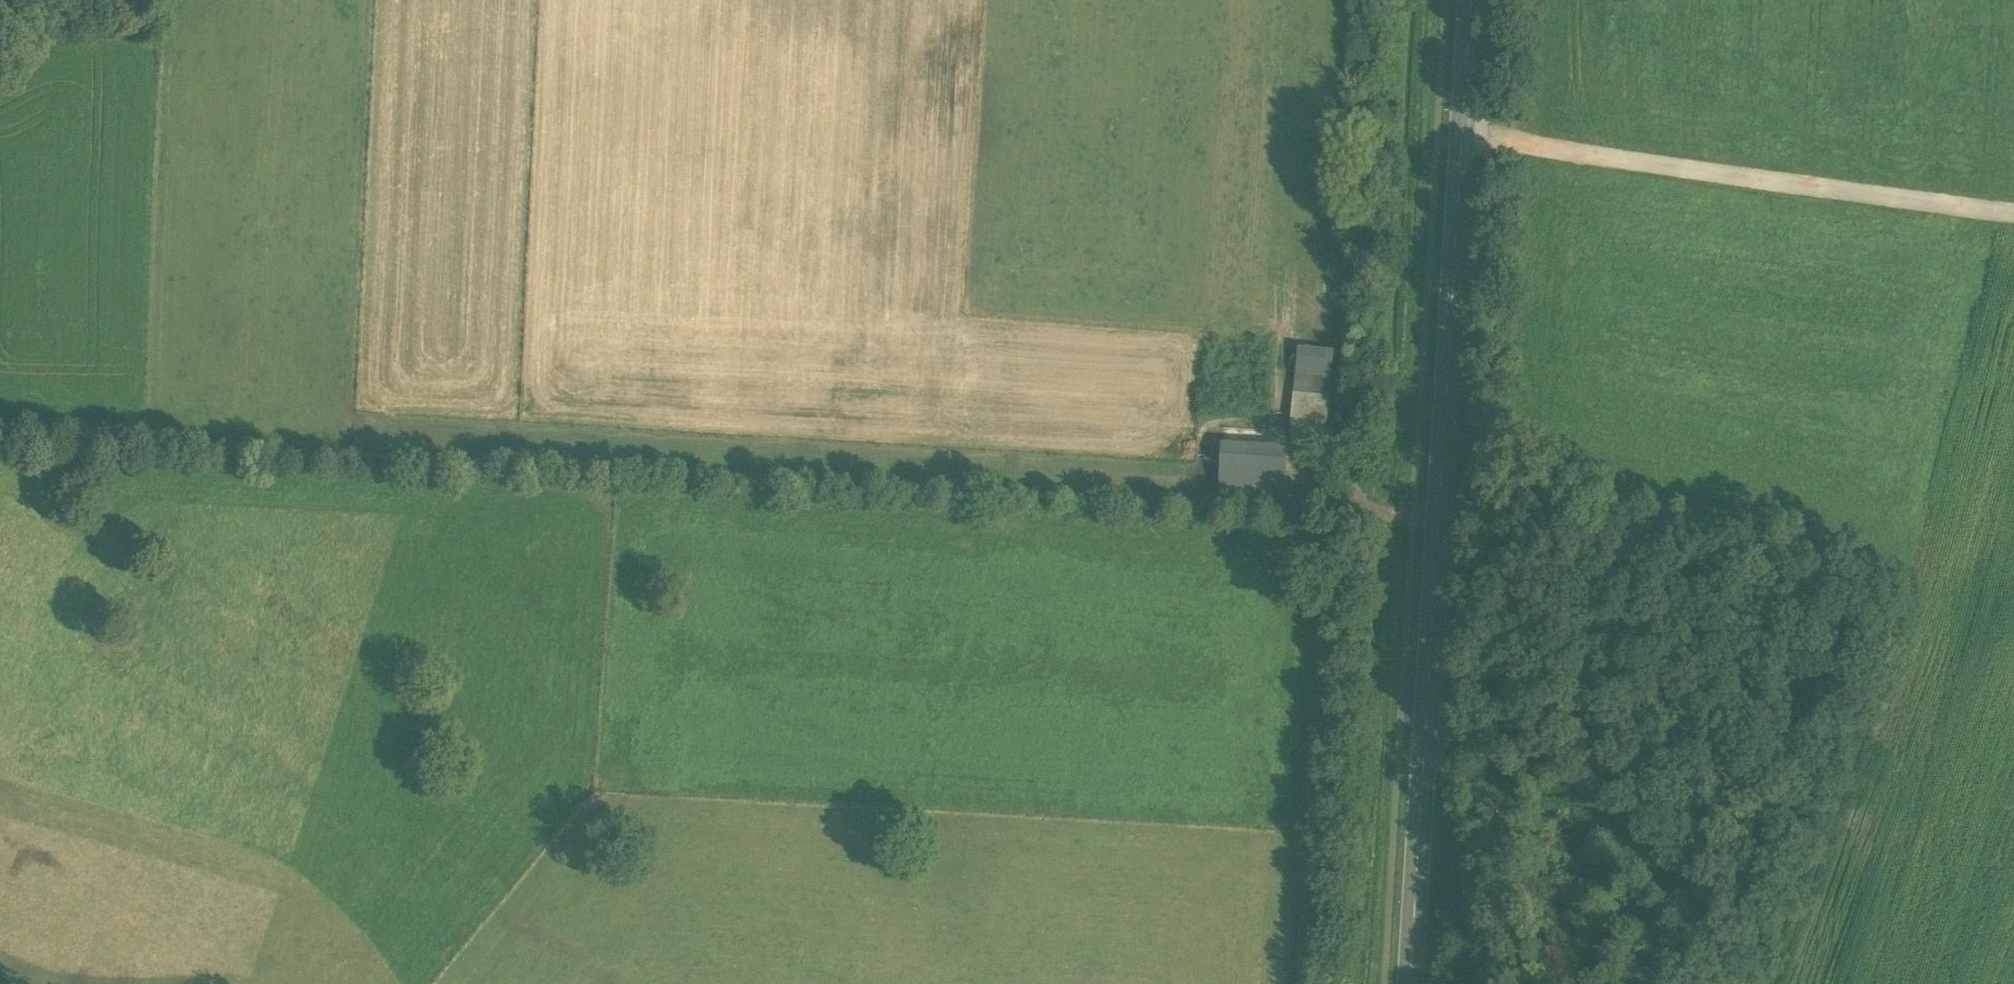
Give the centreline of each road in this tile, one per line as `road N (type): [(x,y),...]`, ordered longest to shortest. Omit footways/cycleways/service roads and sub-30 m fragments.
road 1 (tertiary): [(1471,0),(1410,983)]
road 2 (track): [(1462,138),(2013,219)]

